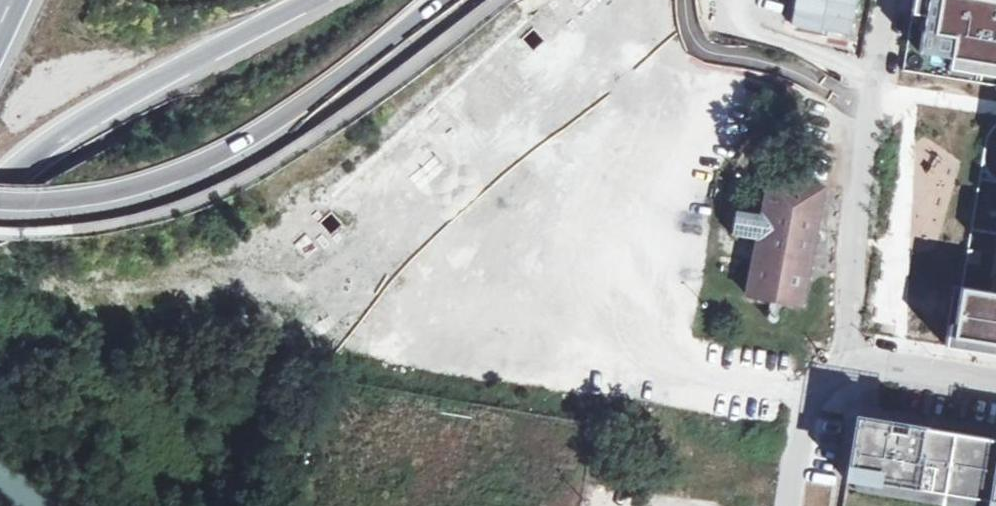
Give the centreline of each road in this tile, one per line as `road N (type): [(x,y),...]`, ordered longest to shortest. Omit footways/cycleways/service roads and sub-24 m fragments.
road 1 (motorway): [(0,200),(91,197),(199,165),(294,111),(443,0)]
road 2 (unclassified): [(889,0),(839,364)]
road 3 (motorway): [(0,188),(96,117),(310,0)]
road 4 (residential): [(839,364),(995,388)]
road 5 (unclassified): [(839,364),(815,505)]

